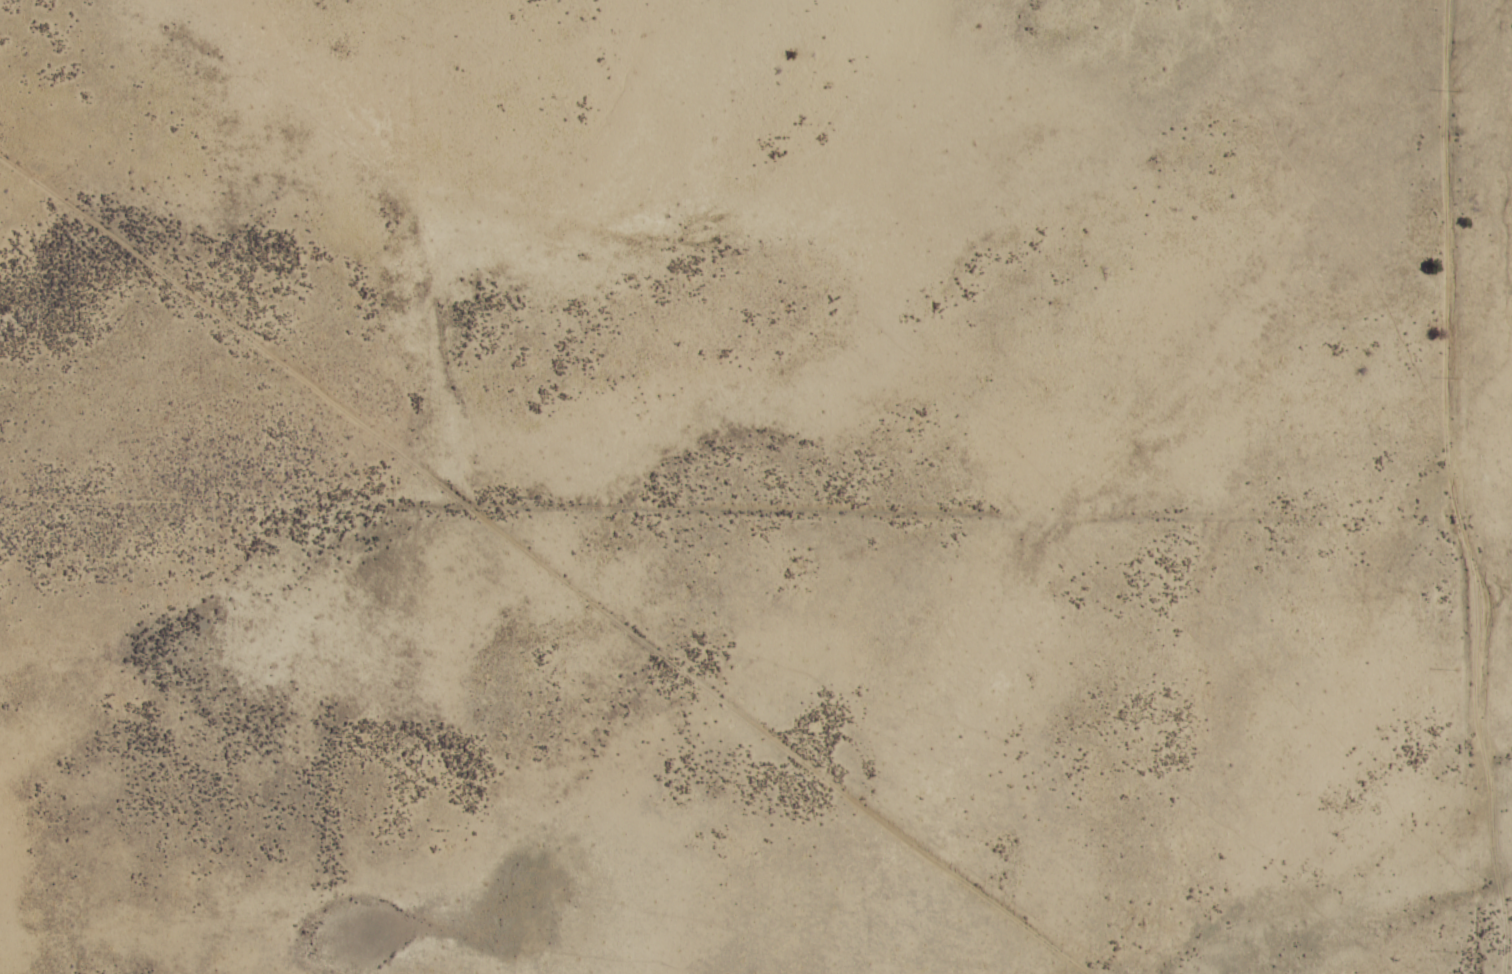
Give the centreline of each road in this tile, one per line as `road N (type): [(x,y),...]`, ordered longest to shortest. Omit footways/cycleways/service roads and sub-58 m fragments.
road 1 (residential): [(0,506),(462,498),(1107,973)]

